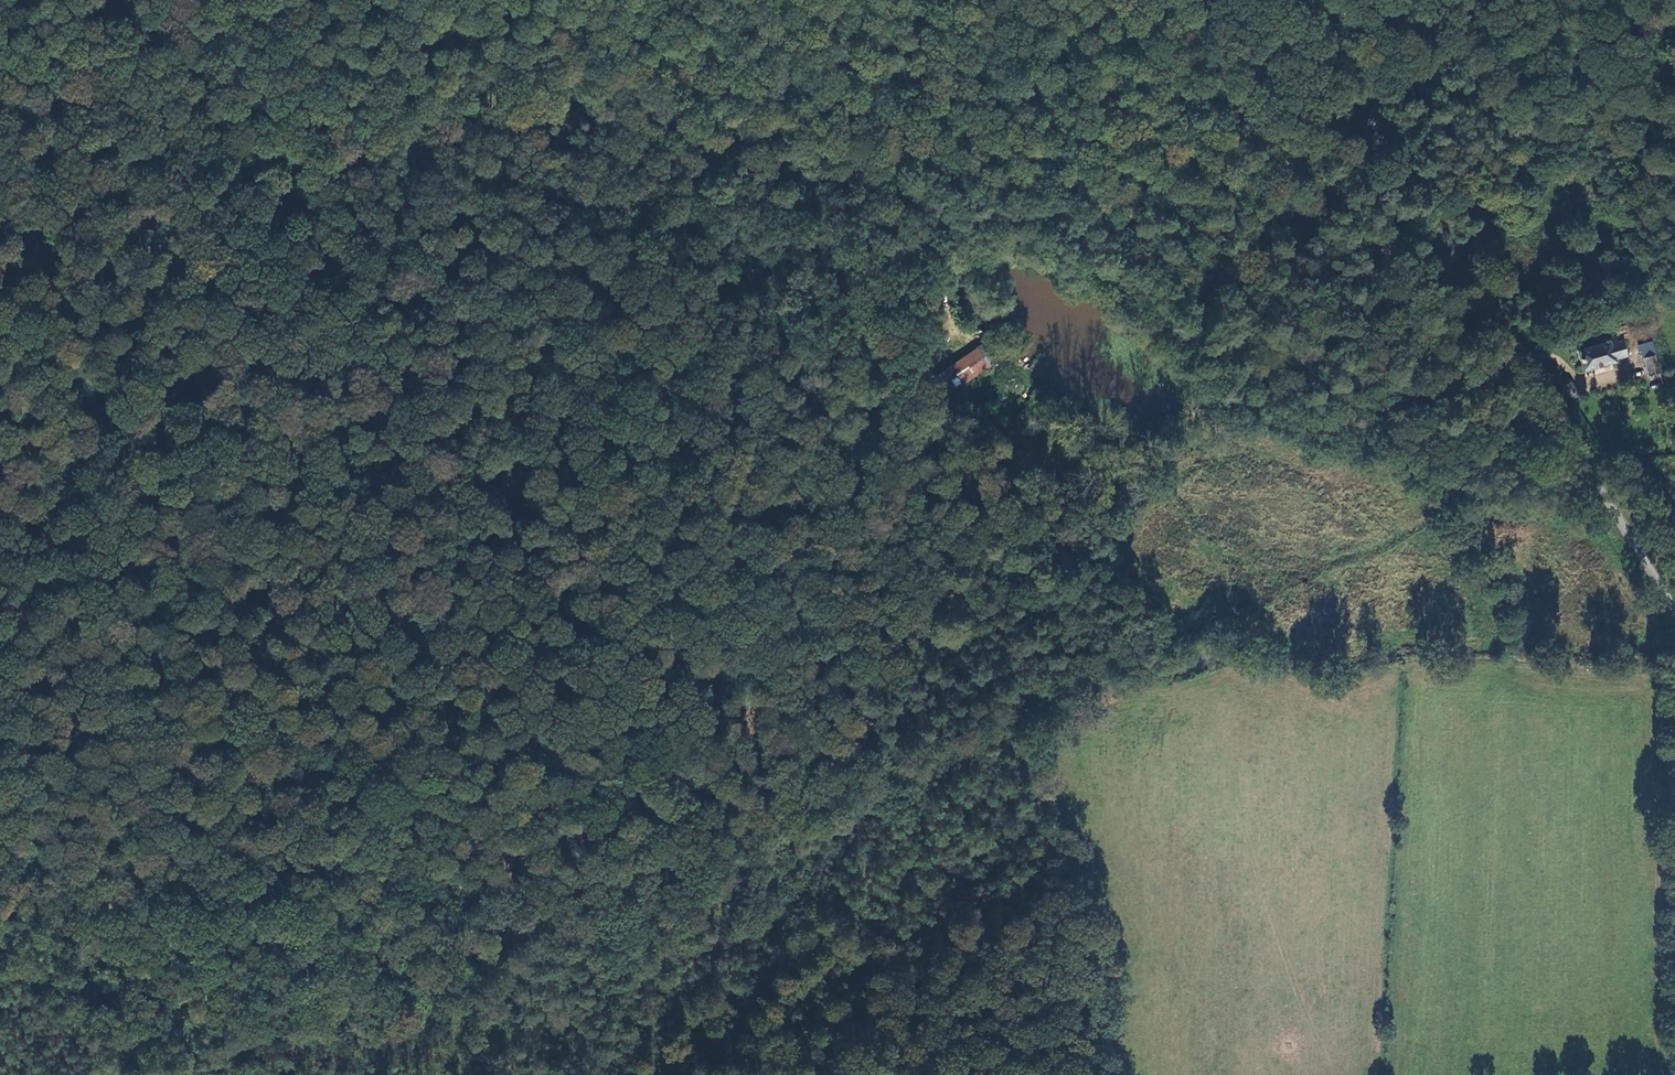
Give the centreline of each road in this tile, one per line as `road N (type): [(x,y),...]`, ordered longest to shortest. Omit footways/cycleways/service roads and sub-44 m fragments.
road 1 (track): [(1674,612),(1391,142)]

